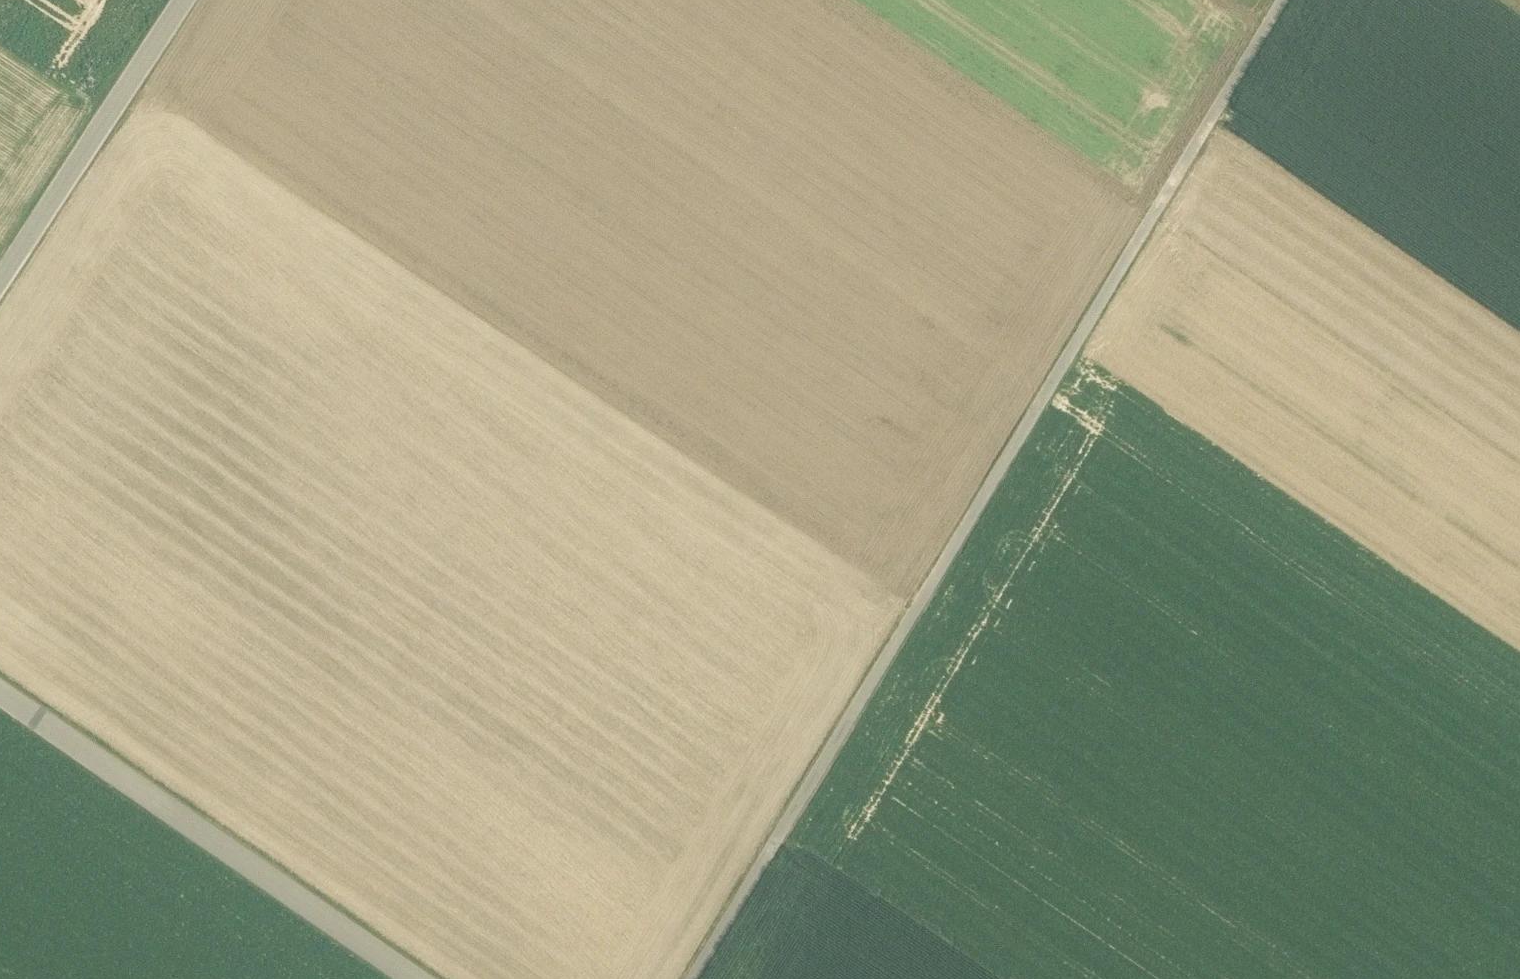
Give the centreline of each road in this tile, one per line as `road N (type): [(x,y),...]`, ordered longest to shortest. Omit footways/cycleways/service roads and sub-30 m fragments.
road 1 (track): [(692,978),(1281,0)]
road 2 (unclassified): [(0,686),(423,978)]
road 3 (unclassified): [(0,282),(186,0)]

